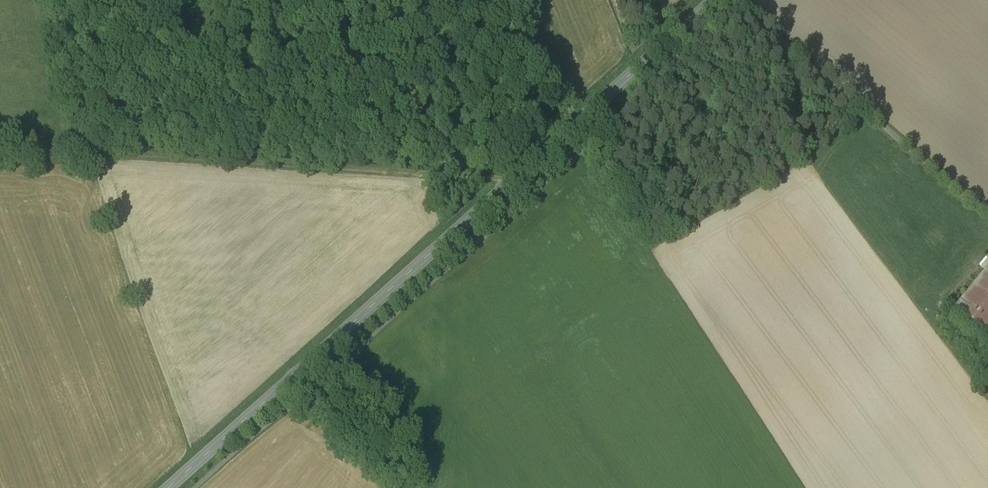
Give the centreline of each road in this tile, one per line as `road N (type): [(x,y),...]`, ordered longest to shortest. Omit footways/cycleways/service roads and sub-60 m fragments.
road 1 (tertiary): [(169,487),(711,0)]
road 2 (track): [(503,148),(388,142),(347,0)]
road 3 (track): [(525,167),(503,148),(452,0)]

